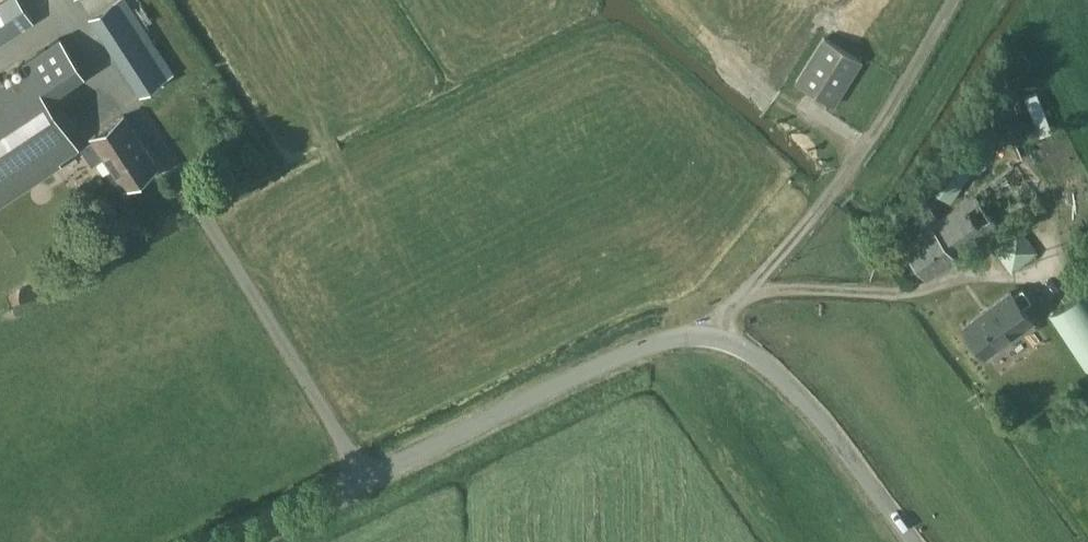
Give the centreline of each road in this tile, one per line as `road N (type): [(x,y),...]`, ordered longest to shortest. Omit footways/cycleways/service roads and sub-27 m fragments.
road 1 (unclassified): [(231,541),(566,379),(677,338),(716,341)]
road 2 (track): [(716,341),(834,190),(953,0)]
road 3 (track): [(1033,275),(976,274),(901,293),(747,294)]
road 4 (unclassified): [(903,541),(791,387),(716,341)]

